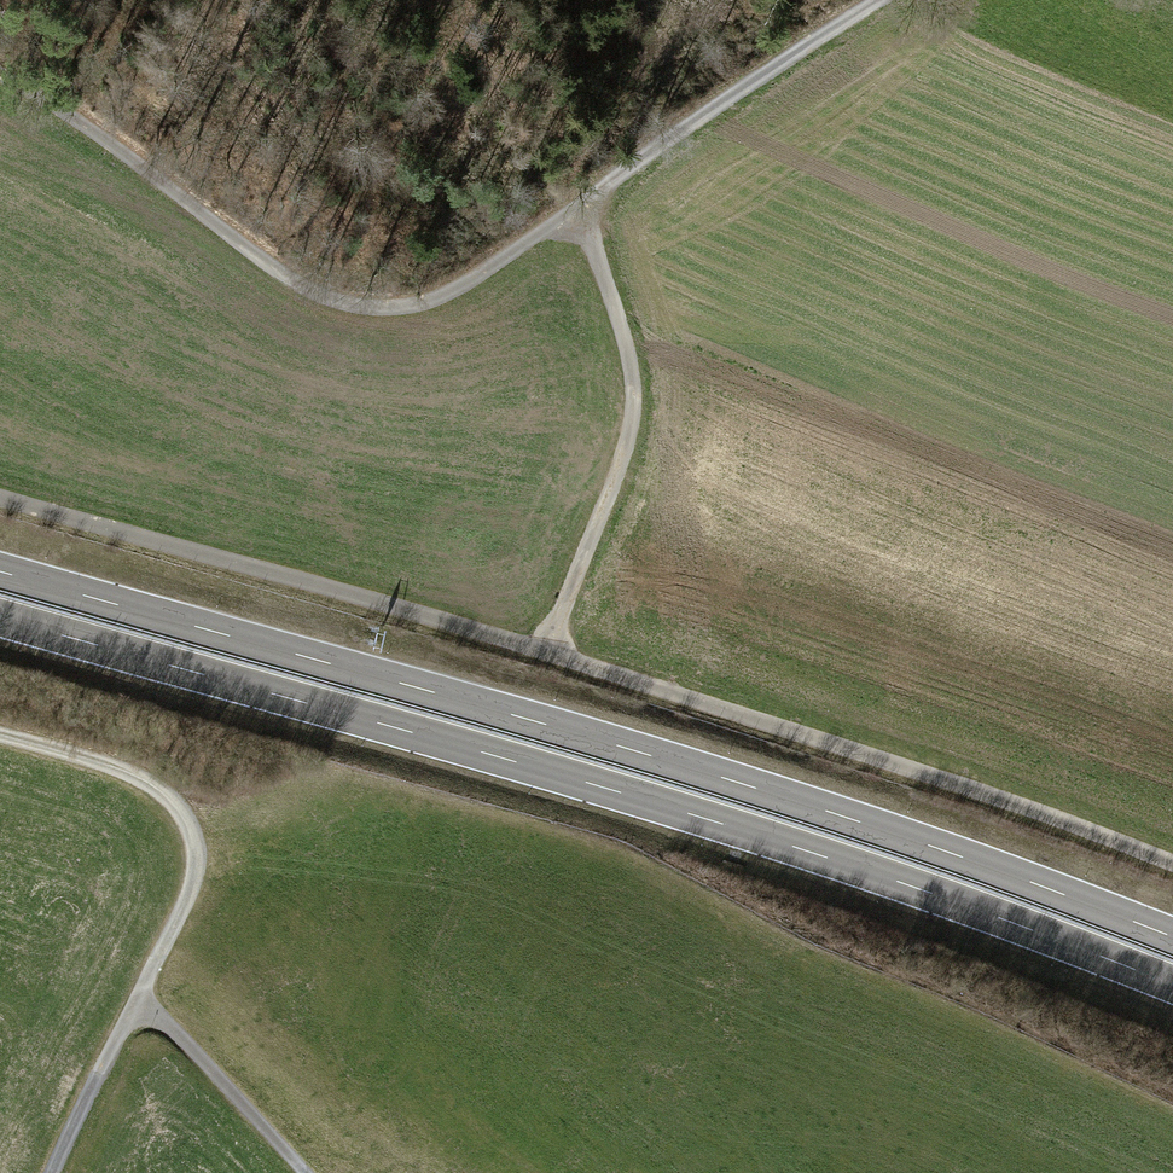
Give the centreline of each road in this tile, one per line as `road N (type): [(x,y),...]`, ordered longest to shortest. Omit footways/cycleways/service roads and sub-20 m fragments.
road 1 (track): [(0,492),(546,652),(985,794),(1172,864)]
road 2 (trunk): [(0,618),(674,809),(1172,985)]
road 3 (trunk): [(1172,937),(917,841),(679,765),(0,571)]
road 4 (track): [(880,0),(574,212),(461,283),(392,306),(325,297),(288,279),(100,133),(51,101),(0,83)]
road 5 (track): [(0,736),(137,777),(181,812),(196,855),(192,884),(136,1001),(180,1037),(304,1172)]
road 6 (track): [(546,652),(629,440),(634,392),(623,333),(574,212)]
road 7 (track): [(136,1001),(51,1172)]

